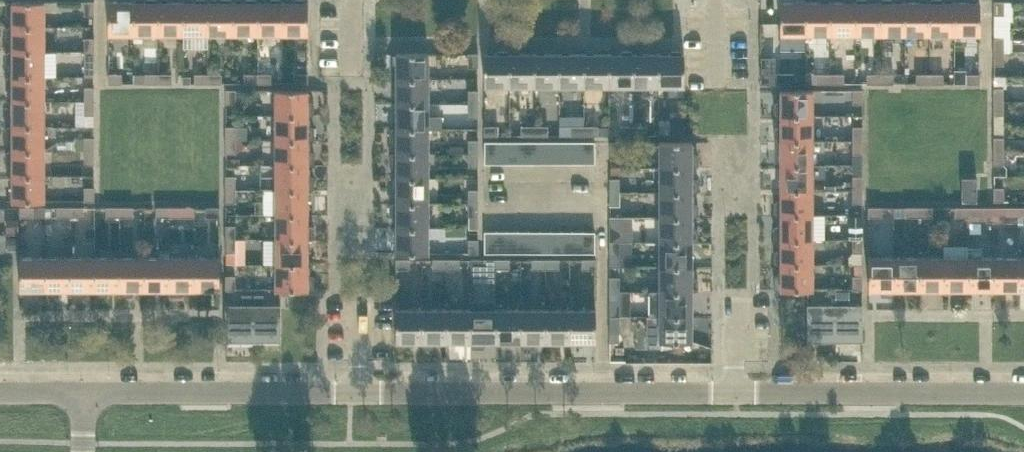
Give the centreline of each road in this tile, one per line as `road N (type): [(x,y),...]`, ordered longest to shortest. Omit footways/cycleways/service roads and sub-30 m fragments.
road 1 (residential): [(363,386),(738,391)]
road 2 (residential): [(738,391),(1023,396)]
road 3 (residential): [(84,388),(363,386)]

